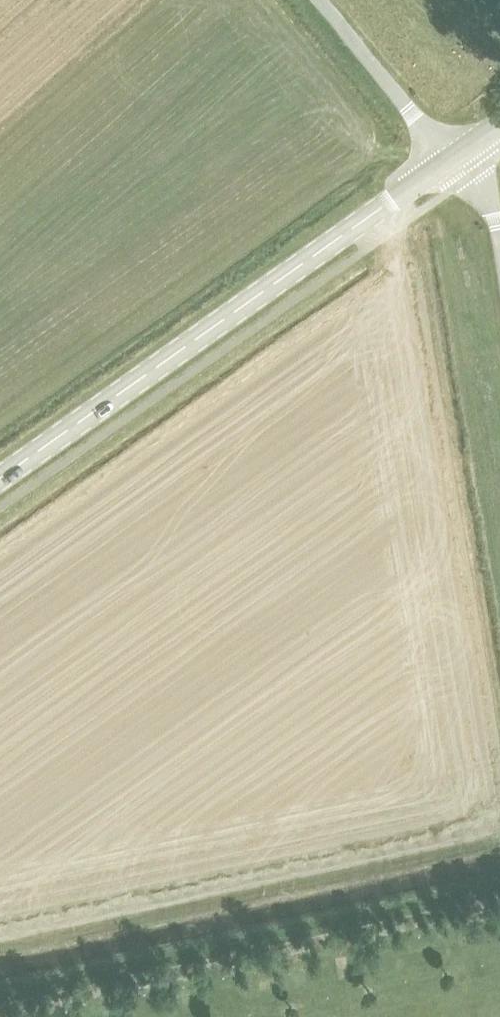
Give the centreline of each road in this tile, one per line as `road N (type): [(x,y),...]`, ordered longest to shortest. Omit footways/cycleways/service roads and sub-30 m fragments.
road 1 (secondary): [(453,160),(0,482)]
road 2 (unclassified): [(453,160),(318,0)]

